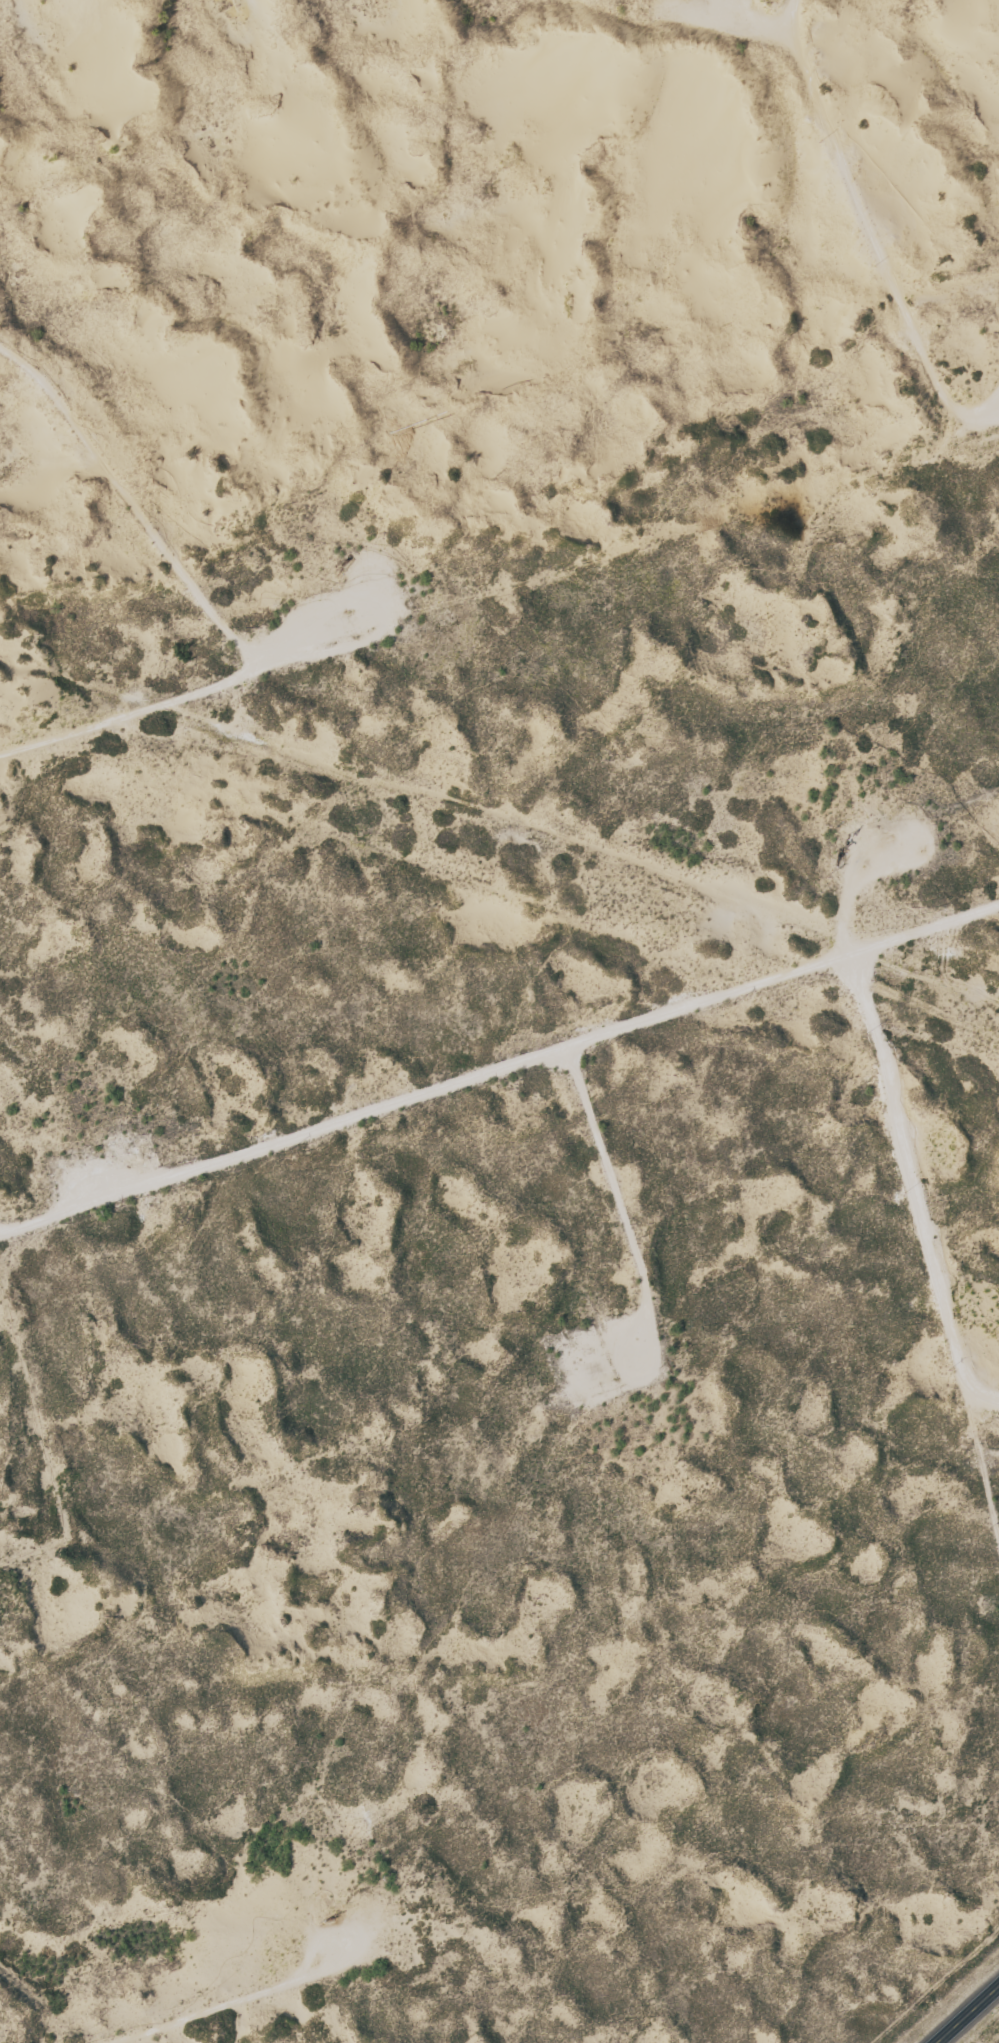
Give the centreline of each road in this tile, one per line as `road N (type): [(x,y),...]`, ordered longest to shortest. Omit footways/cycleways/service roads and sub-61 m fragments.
road 1 (track): [(304,1983),(105,2042)]

